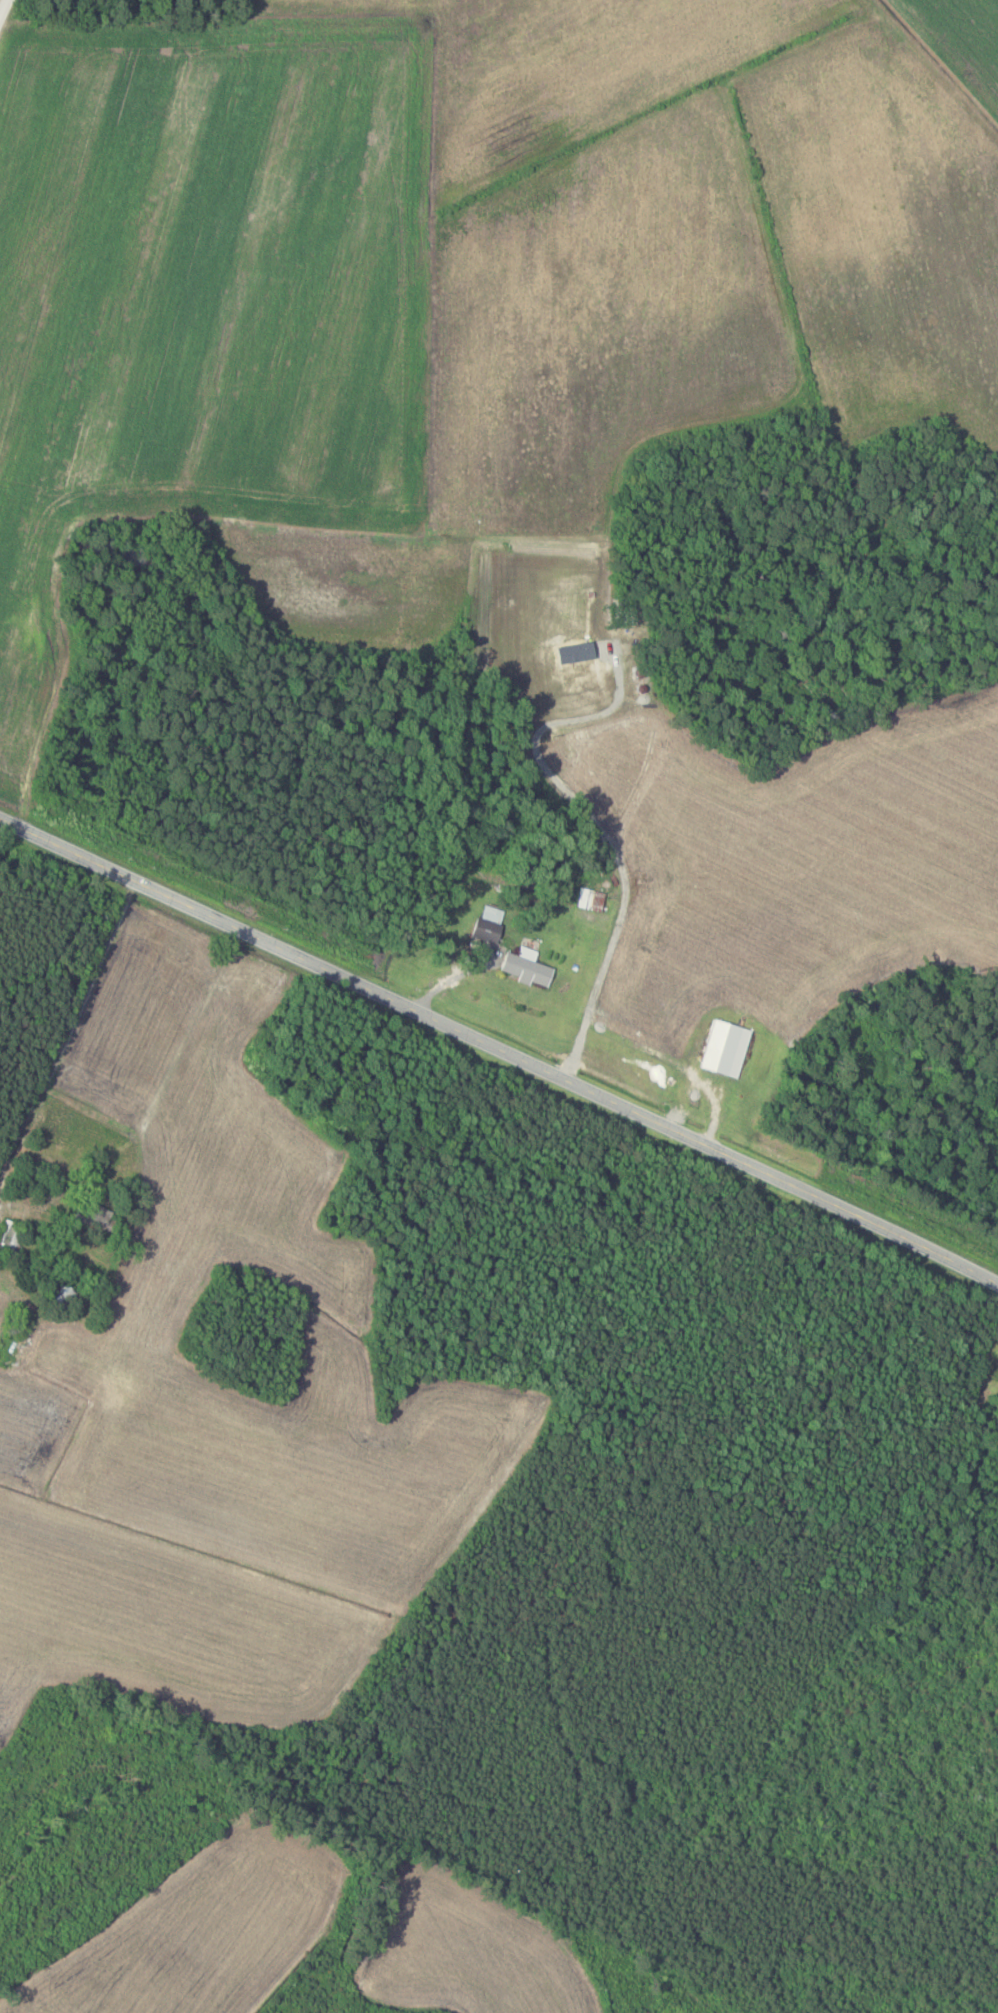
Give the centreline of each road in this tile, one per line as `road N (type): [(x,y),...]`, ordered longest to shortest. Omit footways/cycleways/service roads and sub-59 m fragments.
road 1 (secondary): [(997,1283),(0,817)]

